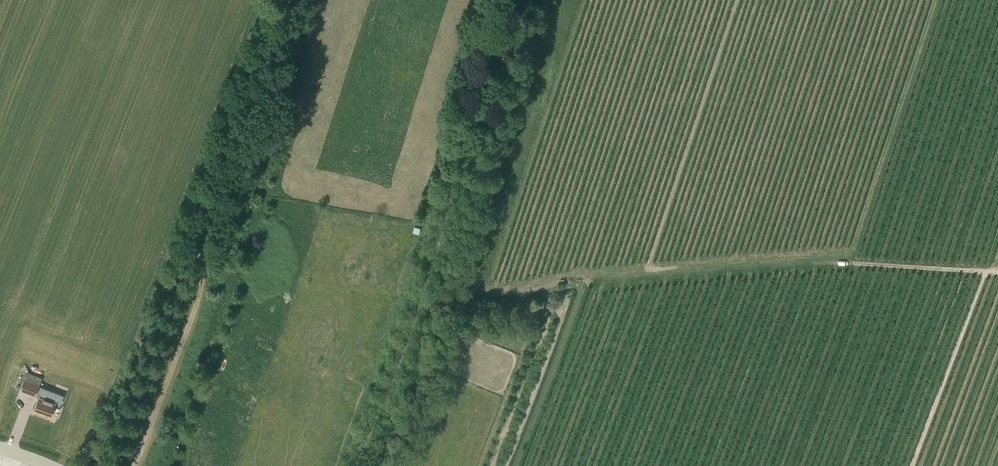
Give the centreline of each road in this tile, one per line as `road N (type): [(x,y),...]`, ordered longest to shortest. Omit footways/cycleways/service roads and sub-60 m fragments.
road 1 (track): [(112,465),(280,0)]

